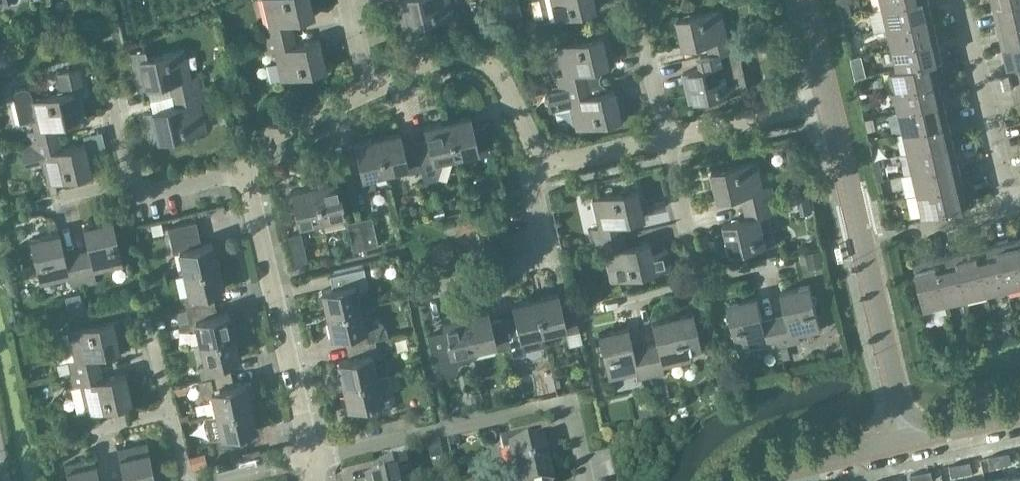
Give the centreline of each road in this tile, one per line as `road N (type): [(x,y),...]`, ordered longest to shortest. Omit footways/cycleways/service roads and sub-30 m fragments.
road 1 (residential): [(908,444),(829,101)]
road 2 (residential): [(587,480),(571,416),(553,407),(311,460)]
road 3 (residential): [(311,460),(240,174)]
road 4 (residential): [(546,160),(504,82),(471,58),(443,57),(367,92)]
road 5 (residential): [(426,290),(548,262),(532,196),(546,160)]
road 6 (residential): [(1019,194),(1008,197),(962,0)]
road 7 (residential): [(667,140),(829,101)]
road 8 (residential): [(240,174),(263,141),(367,92)]
road 9 (residential): [(699,281),(667,140)]
road 10 (residential): [(667,140),(635,0)]
road 11 (tertiary): [(773,480),(908,444)]
road 12 (residential): [(546,160),(667,140)]

